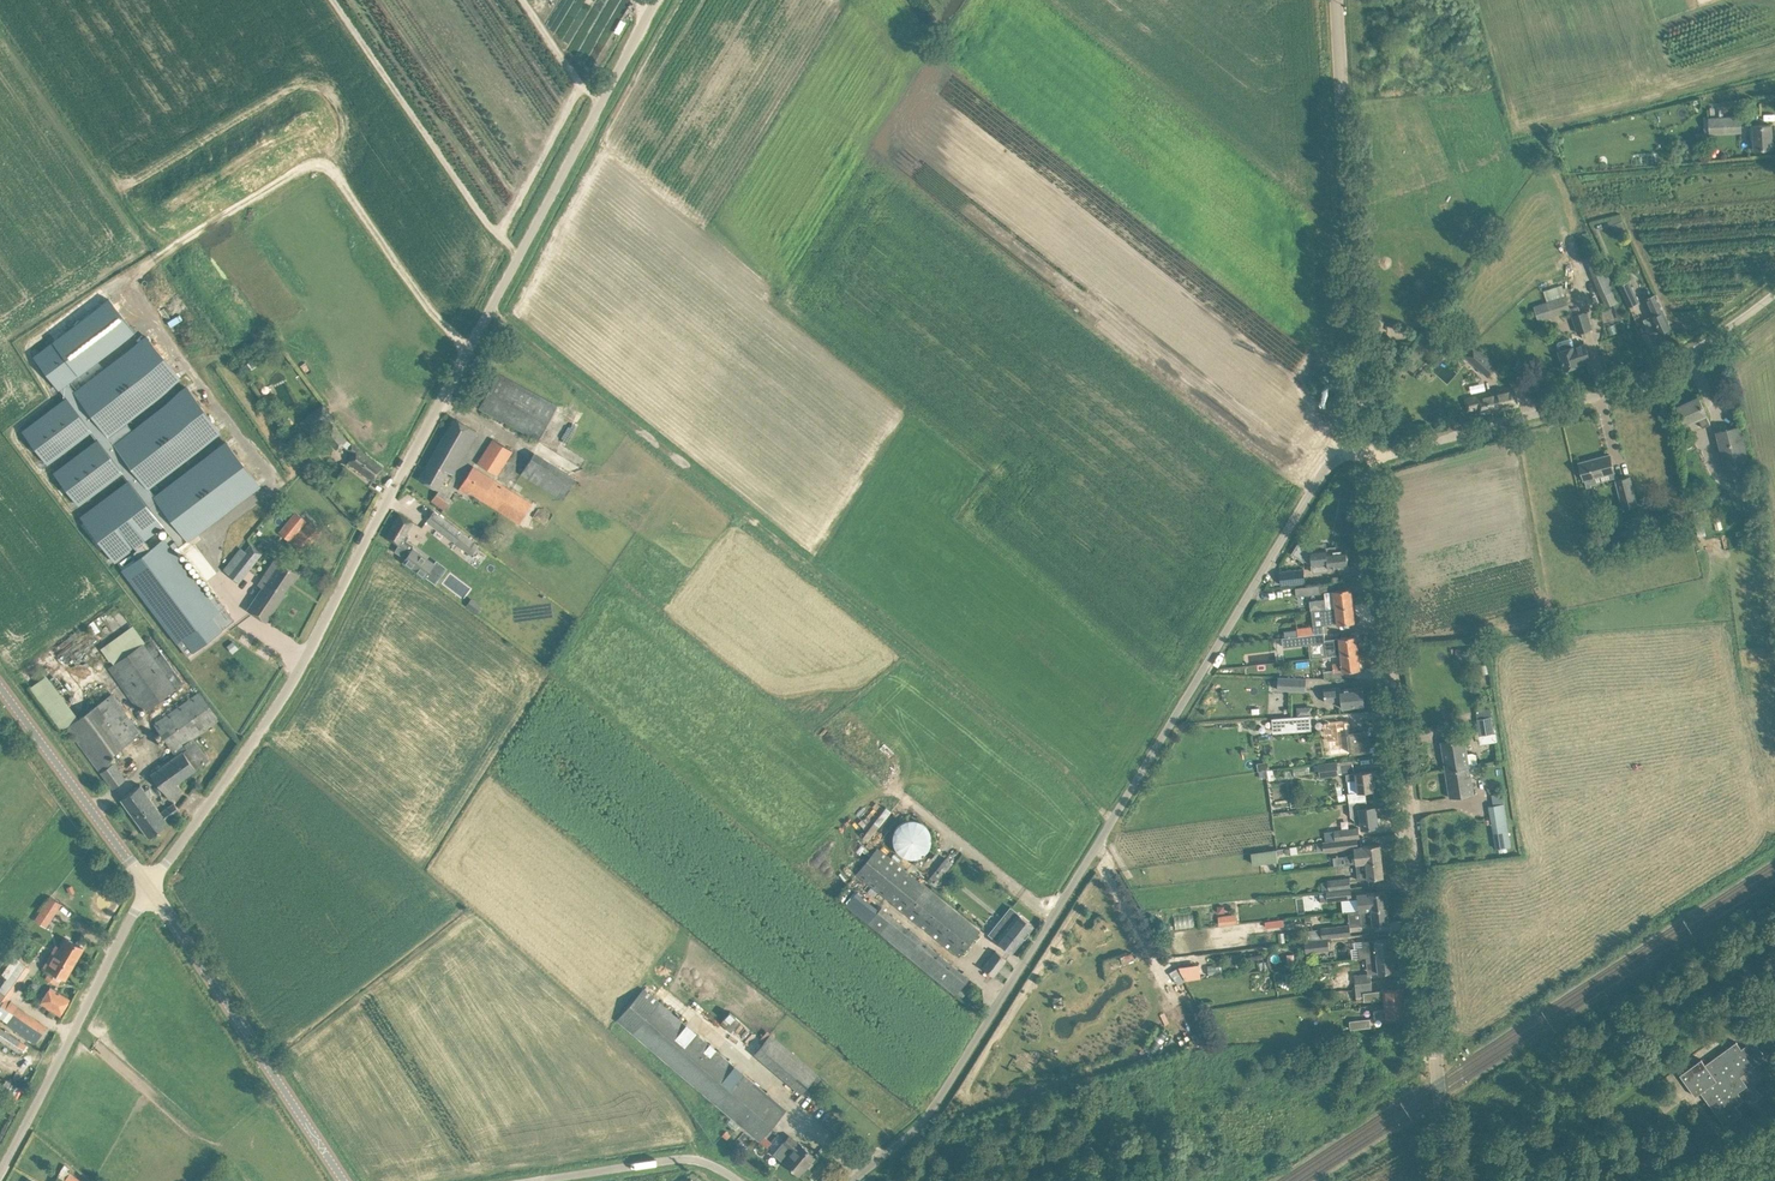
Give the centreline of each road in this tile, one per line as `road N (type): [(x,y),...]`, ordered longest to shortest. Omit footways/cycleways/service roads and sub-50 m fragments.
road 1 (unclassified): [(149,888),(288,689),(656,0)]
road 2 (unclassified): [(851,1180),(927,1117),(1325,467),(1366,453)]
road 3 (tertiary): [(1449,1180),(1366,453)]
road 4 (tertiary): [(1366,453),(1336,0)]
road 5 (unclassified): [(1366,453),(1398,451),(1609,390),(1698,347),(1774,293)]
road 6 (unclassified): [(345,1180),(149,888)]
road 7 (unclassified): [(0,1179),(149,888)]
road 8 (unclassified): [(149,888),(0,685)]
road 9 (unclassified): [(528,1180),(681,1158),(704,1161),(739,1180)]

